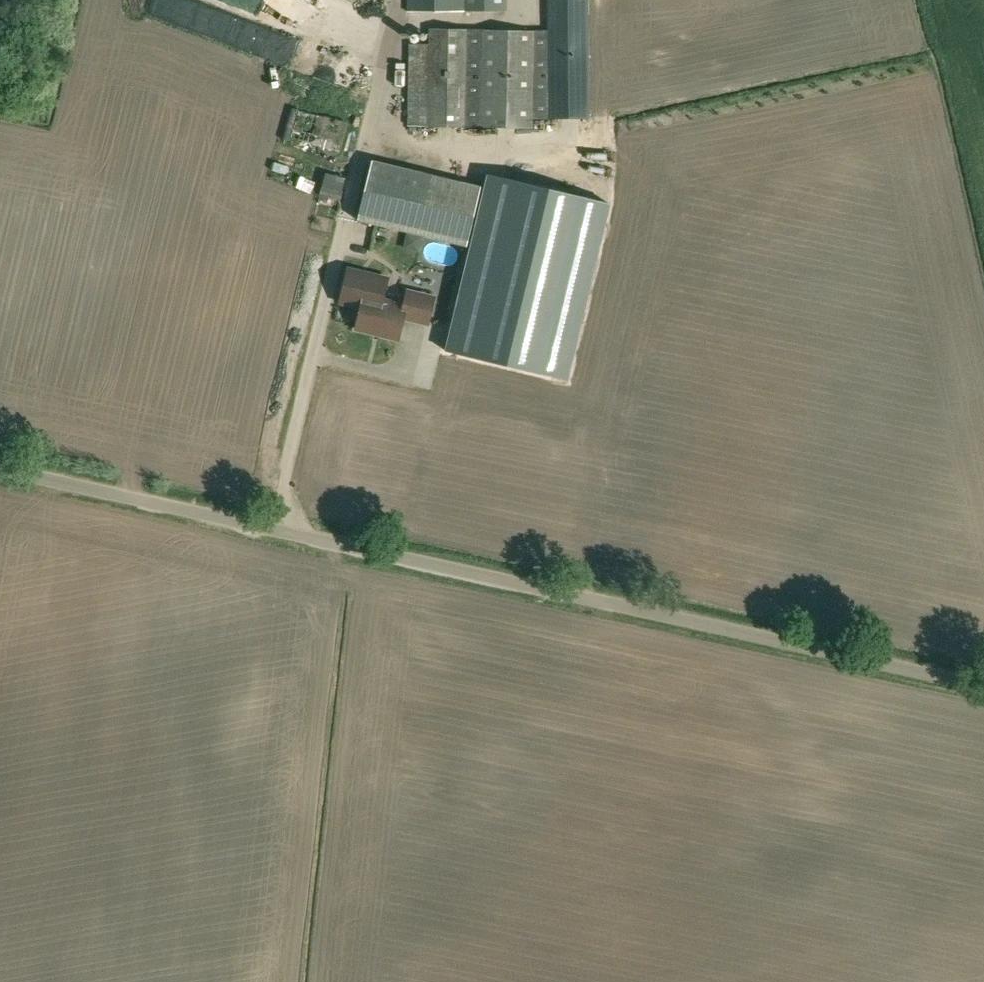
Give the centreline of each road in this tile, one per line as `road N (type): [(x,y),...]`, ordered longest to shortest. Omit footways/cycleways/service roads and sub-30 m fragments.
road 1 (unclassified): [(983,688),(0,476)]

